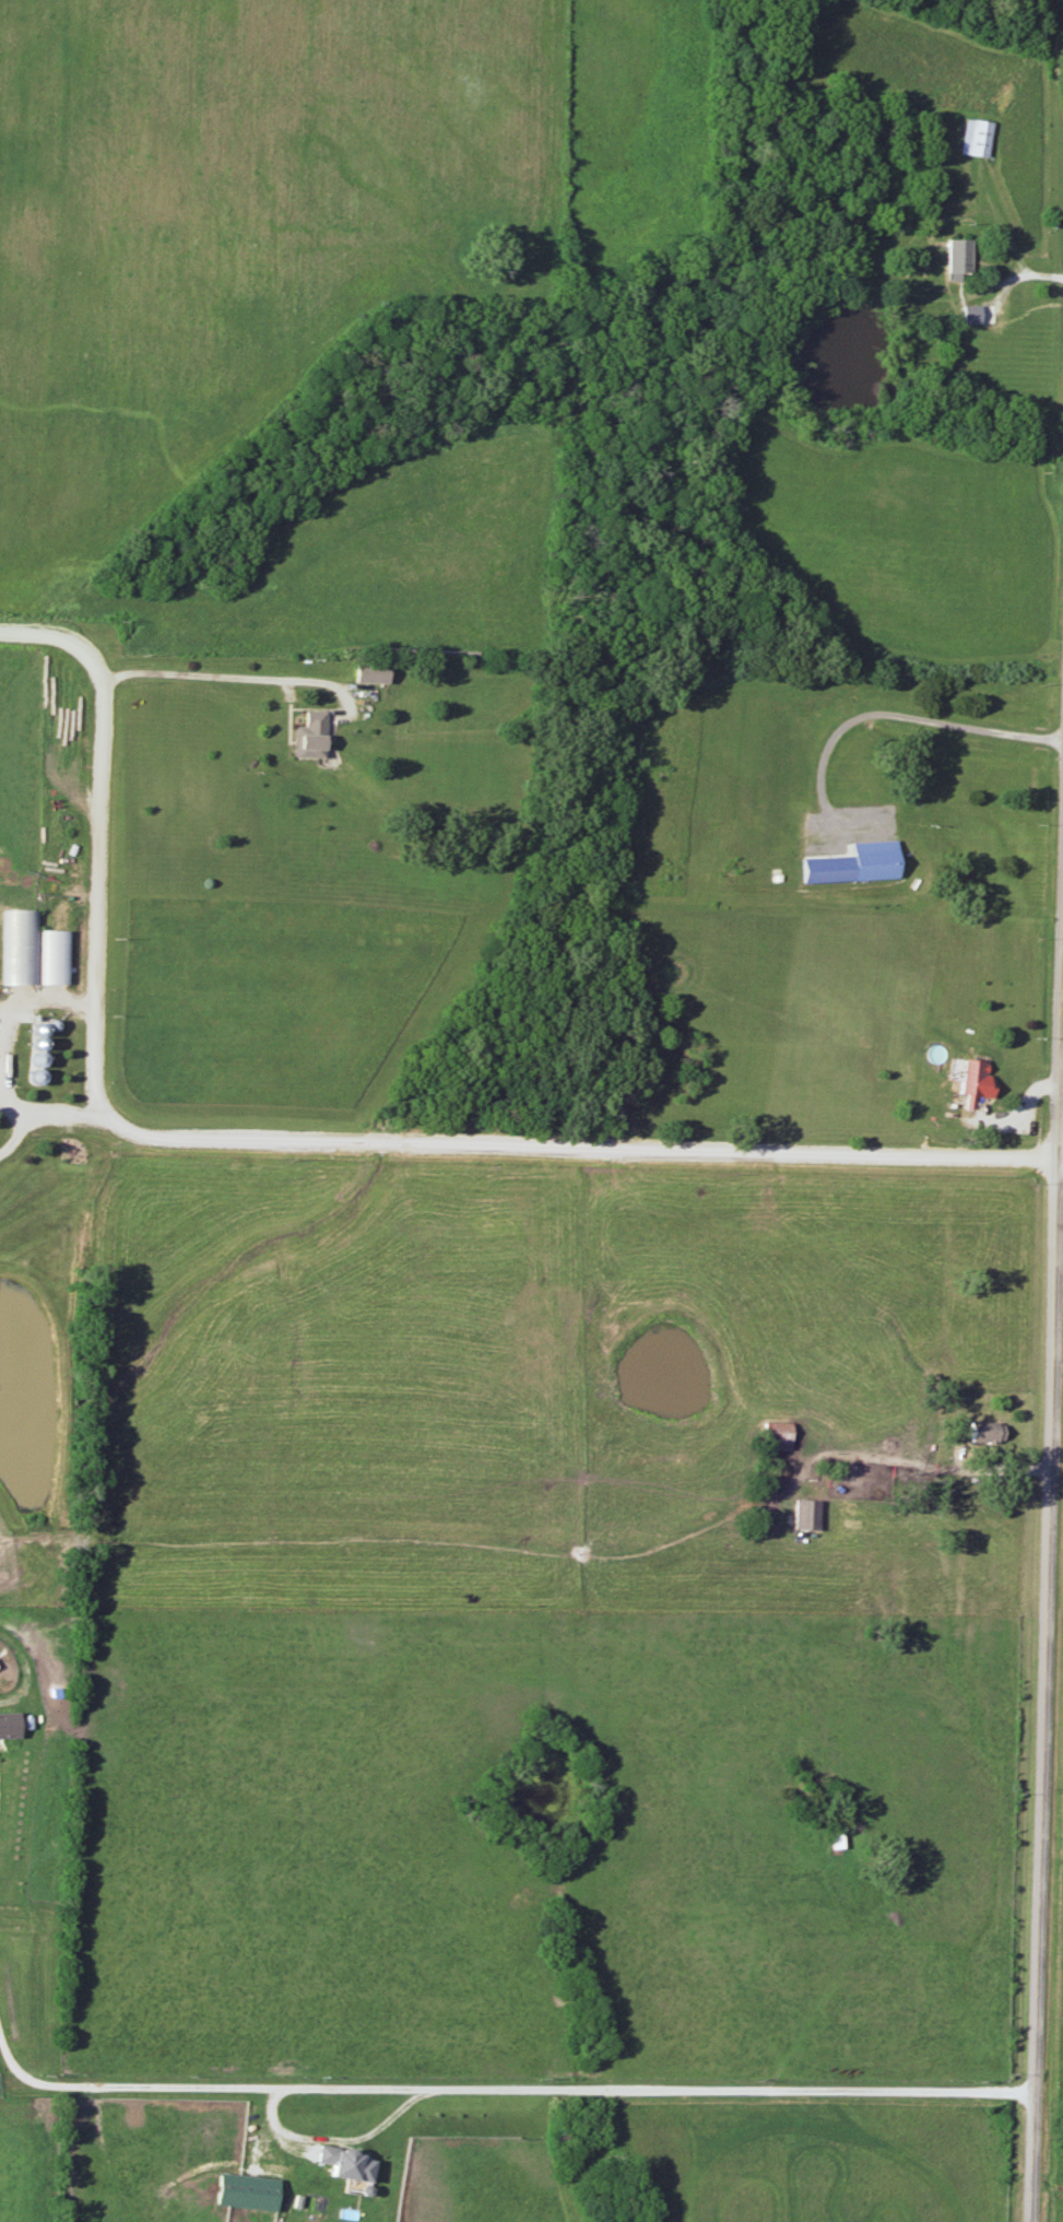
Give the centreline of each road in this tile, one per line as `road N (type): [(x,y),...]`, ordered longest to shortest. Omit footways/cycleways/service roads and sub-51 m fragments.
road 1 (residential): [(0,636),(67,639),(98,670),(101,1080),(107,1113),(132,1132),(187,1142),(1062,1162)]
road 2 (tertiary): [(1031,2221),(1062,937)]

